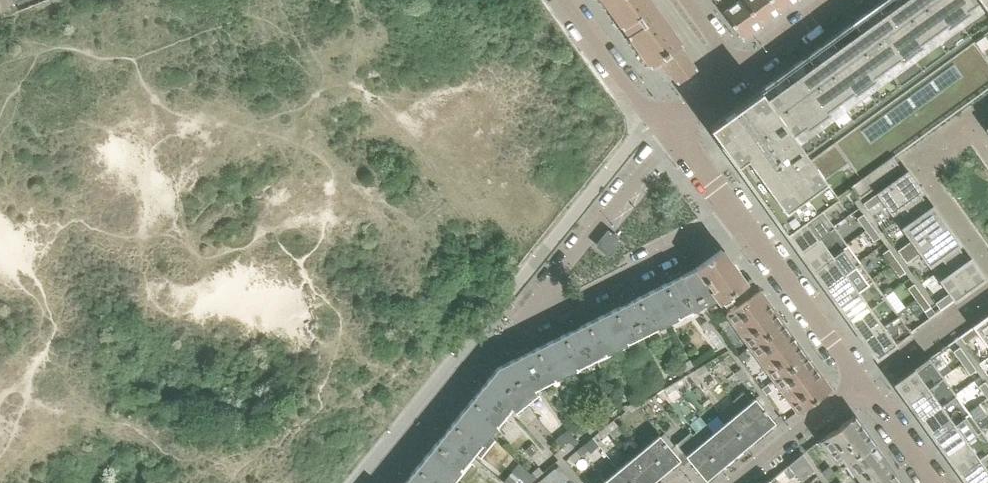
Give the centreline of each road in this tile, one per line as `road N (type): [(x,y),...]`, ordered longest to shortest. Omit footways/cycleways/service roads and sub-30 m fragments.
road 1 (residential): [(671,127),(527,319),(735,215)]
road 2 (residential): [(863,390),(735,215)]
road 3 (residential): [(671,127),(571,0)]
road 4 (residential): [(736,482),(832,405),(863,390)]
road 5 (residential): [(740,77),(843,0)]

